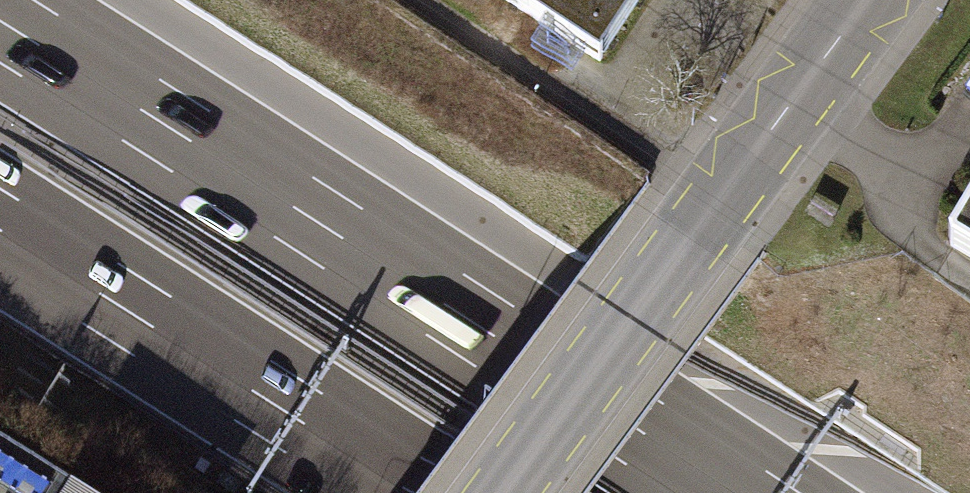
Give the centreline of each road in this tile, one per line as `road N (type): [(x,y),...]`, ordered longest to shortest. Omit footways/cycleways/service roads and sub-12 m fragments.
road 1 (motorway): [(735,492),(0,21)]
road 2 (tertiary): [(867,0),(504,492)]
road 3 (motorway): [(0,230),(411,492)]

